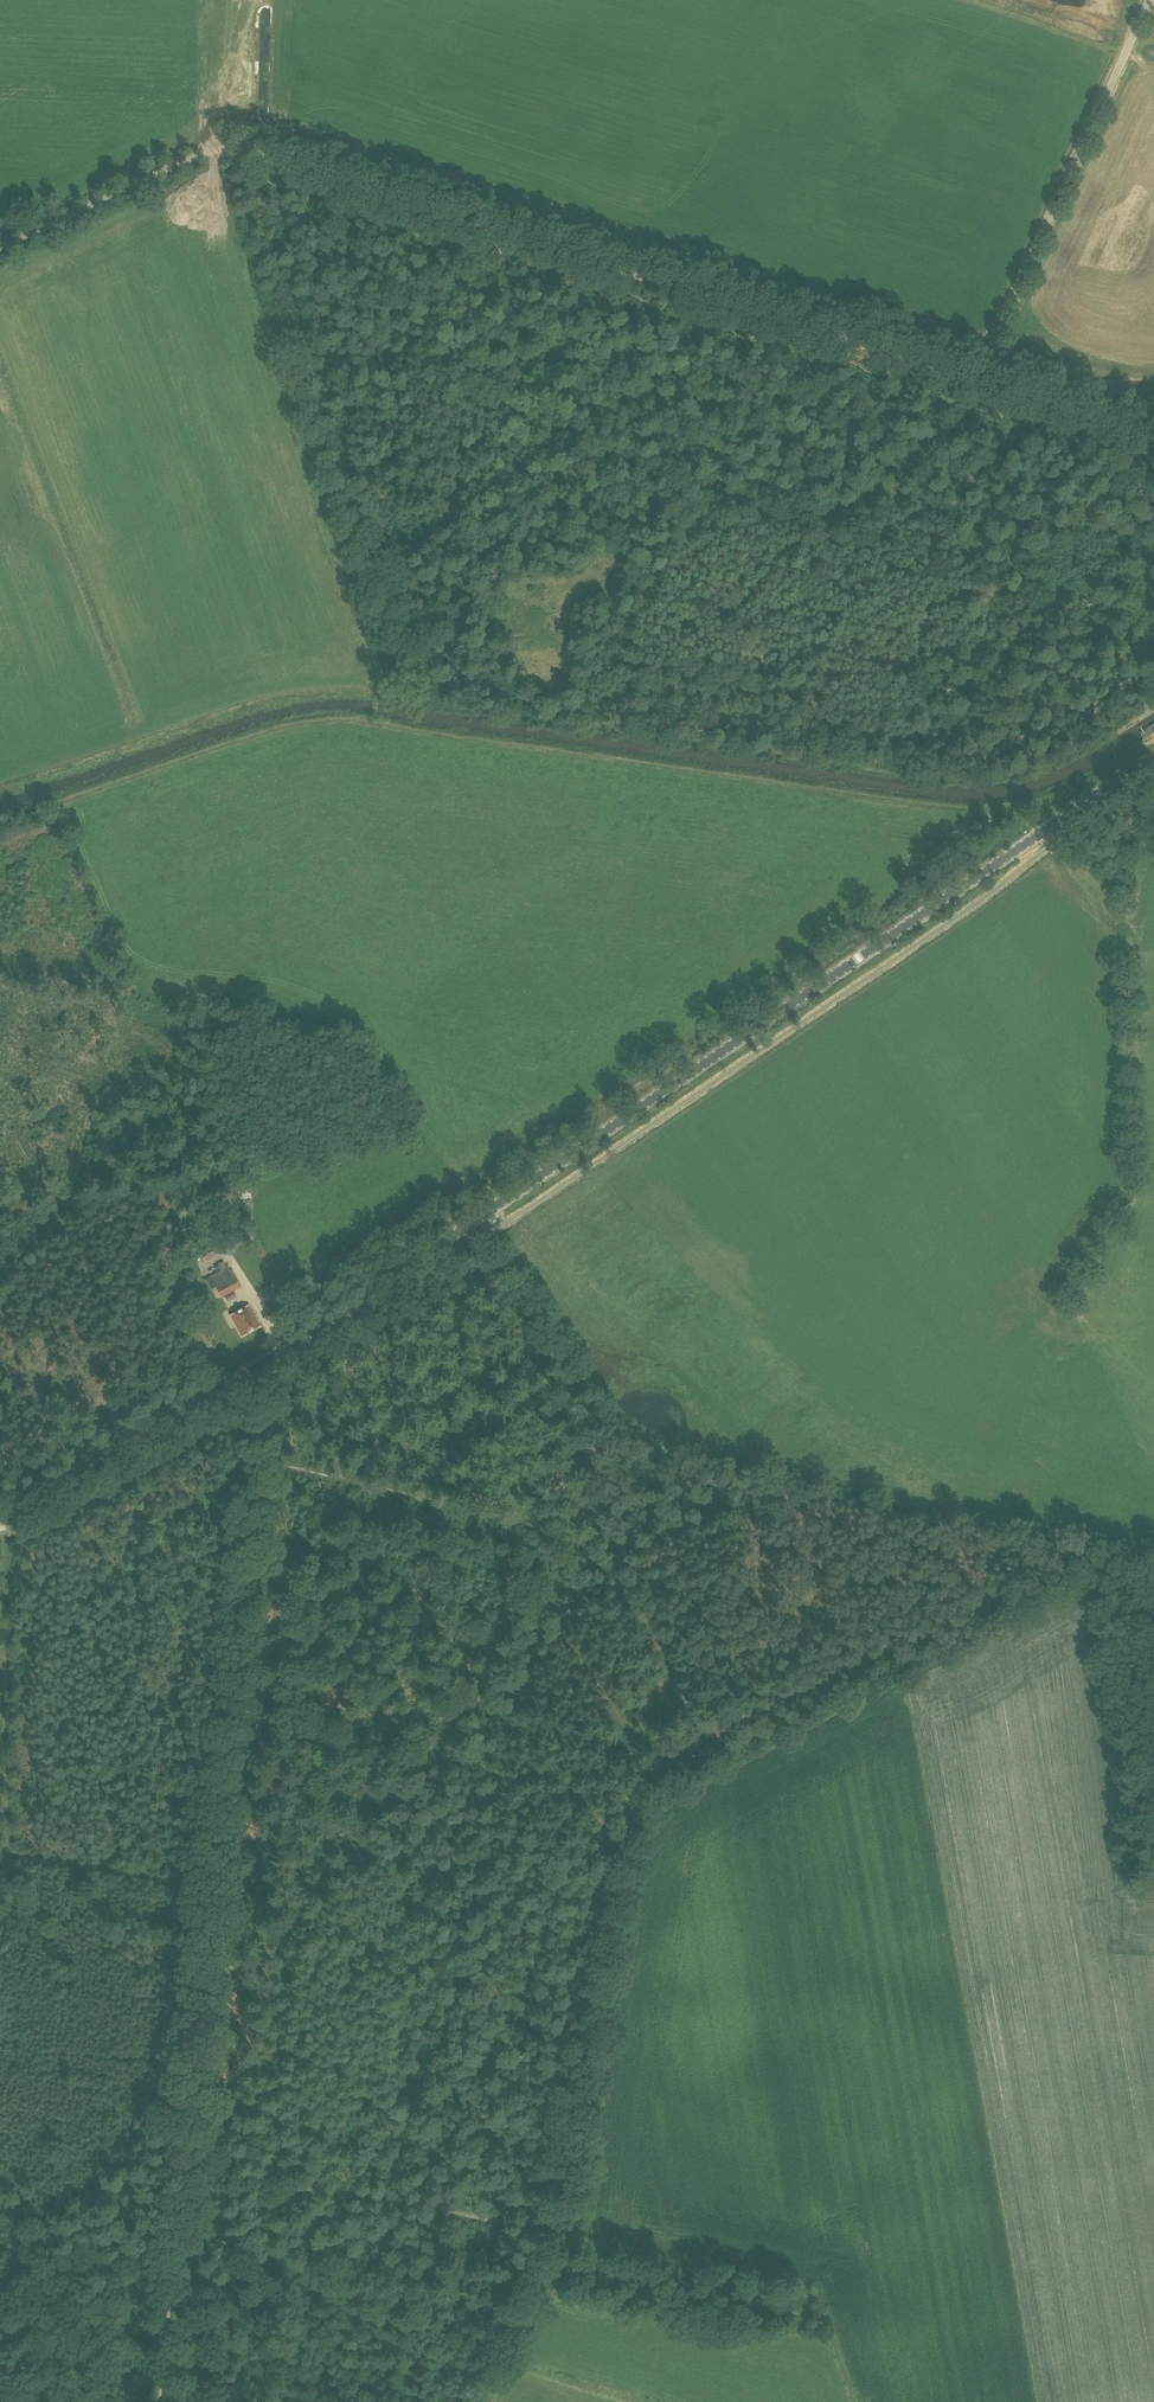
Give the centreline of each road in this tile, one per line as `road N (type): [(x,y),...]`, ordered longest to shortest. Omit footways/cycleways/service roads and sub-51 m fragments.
road 1 (tertiary): [(0,1509),(294,1343),(1153,758)]
road 2 (unclassified): [(980,382),(246,152),(198,155),(0,250)]
road 3 (unclassified): [(980,382),(1149,0)]
road 4 (unclassified): [(1153,436),(980,382)]

